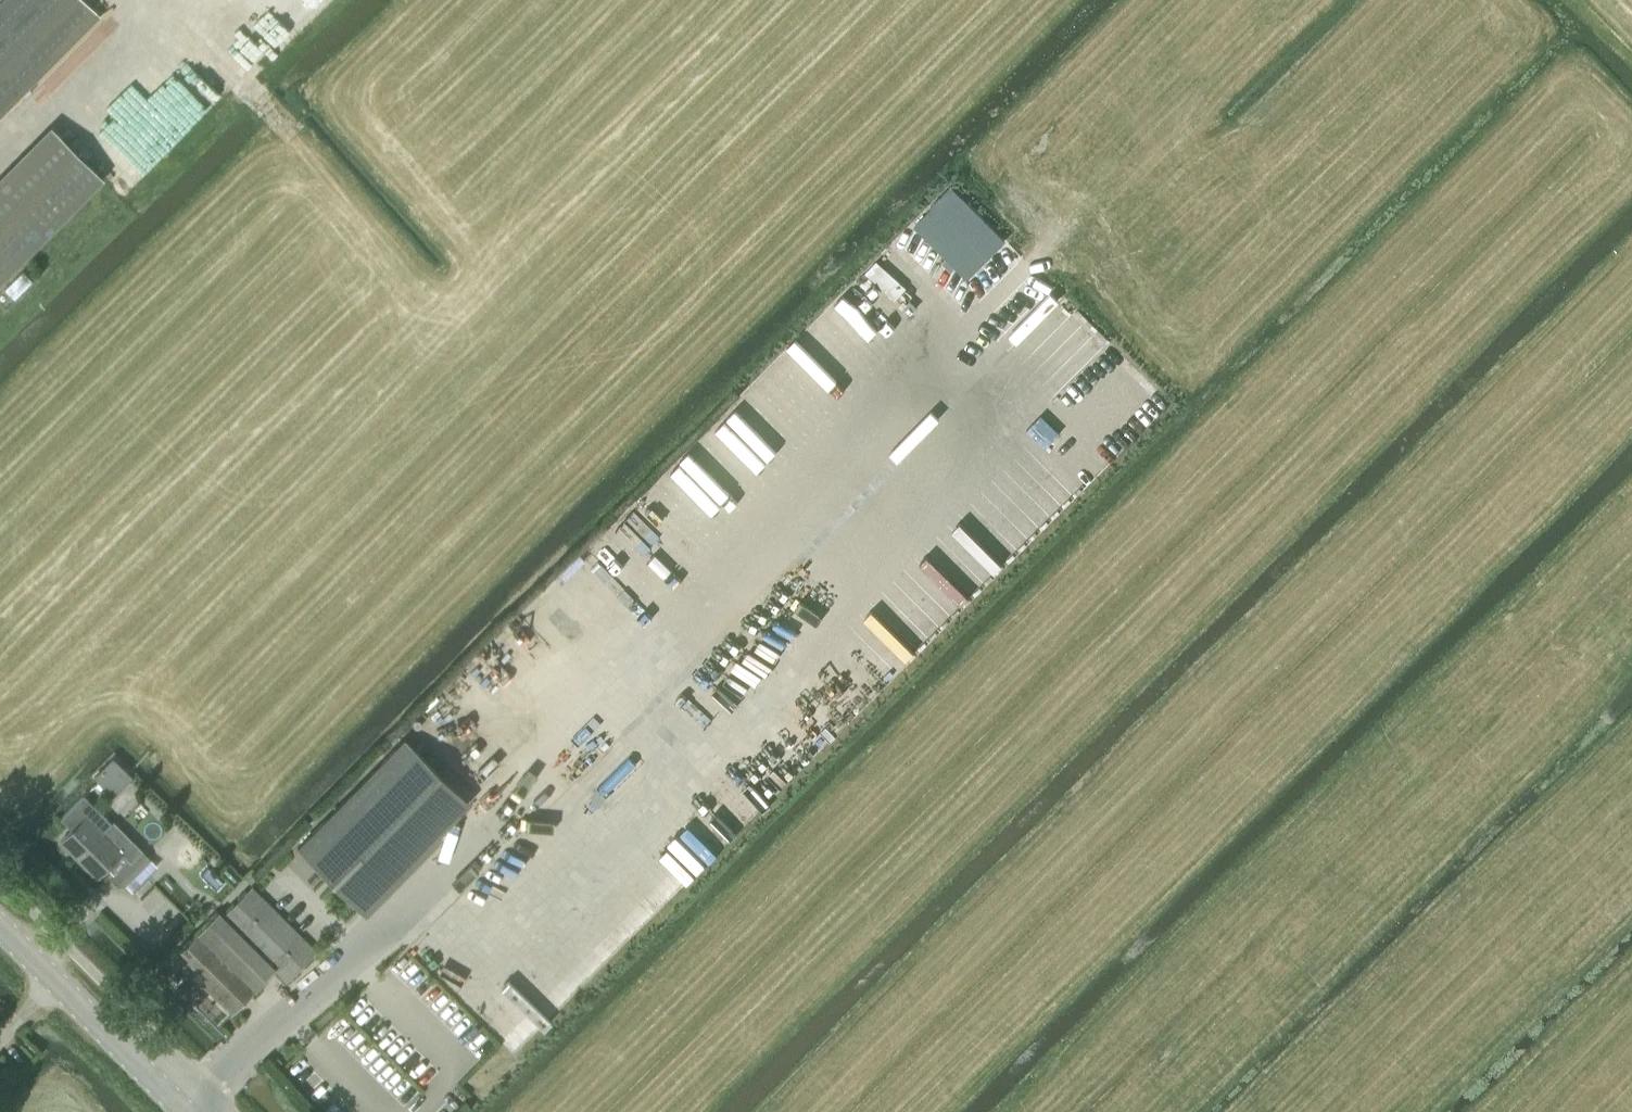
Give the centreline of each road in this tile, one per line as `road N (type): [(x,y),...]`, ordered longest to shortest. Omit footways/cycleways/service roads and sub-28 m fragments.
road 1 (tertiary): [(186,1111),(0,926)]

